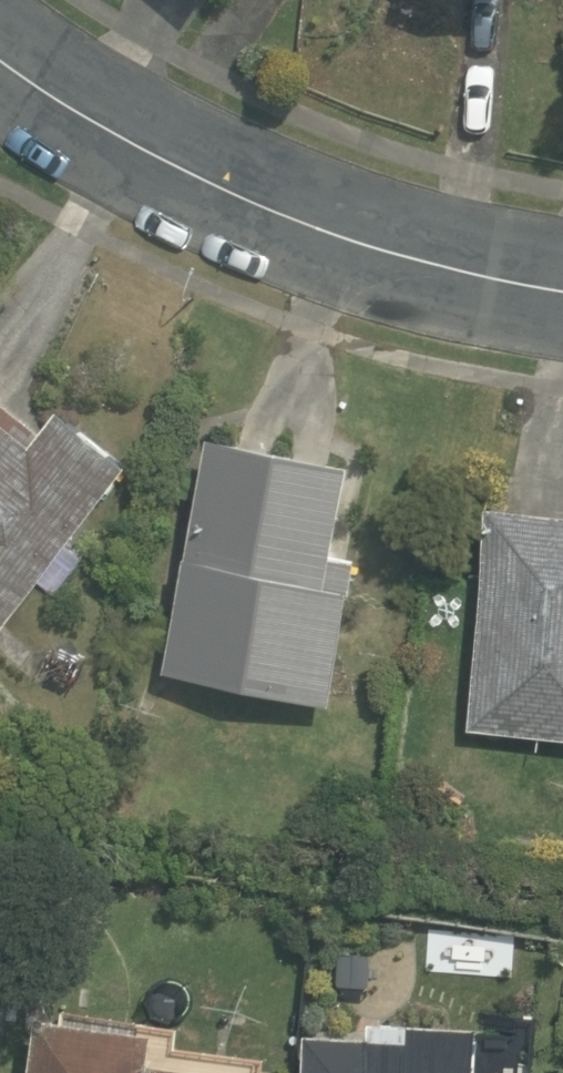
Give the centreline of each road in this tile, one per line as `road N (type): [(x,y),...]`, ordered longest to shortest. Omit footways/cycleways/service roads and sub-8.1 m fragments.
road 1 (tertiary): [(562,290),(201,186),(0,60)]

